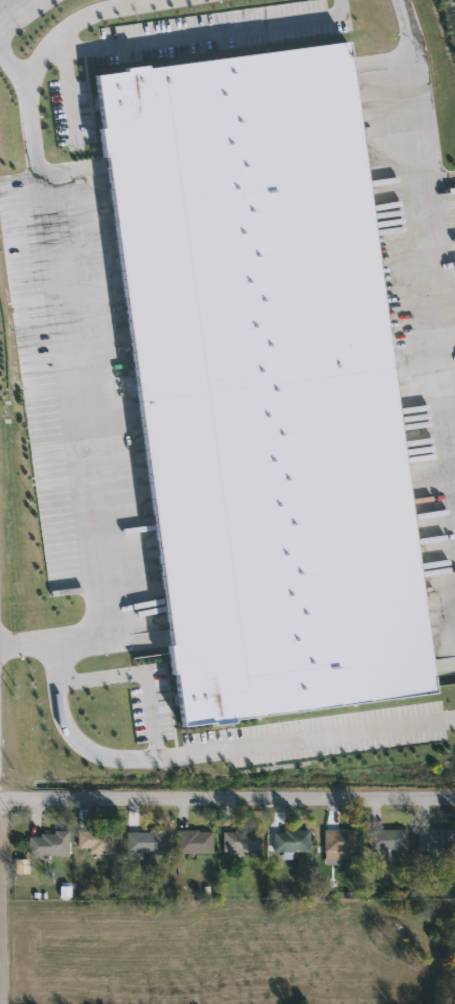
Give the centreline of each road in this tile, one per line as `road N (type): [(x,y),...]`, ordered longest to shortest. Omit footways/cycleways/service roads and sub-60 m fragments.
road 1 (residential): [(0,799),(454,796)]
road 2 (residential): [(1,1003),(2,799)]

